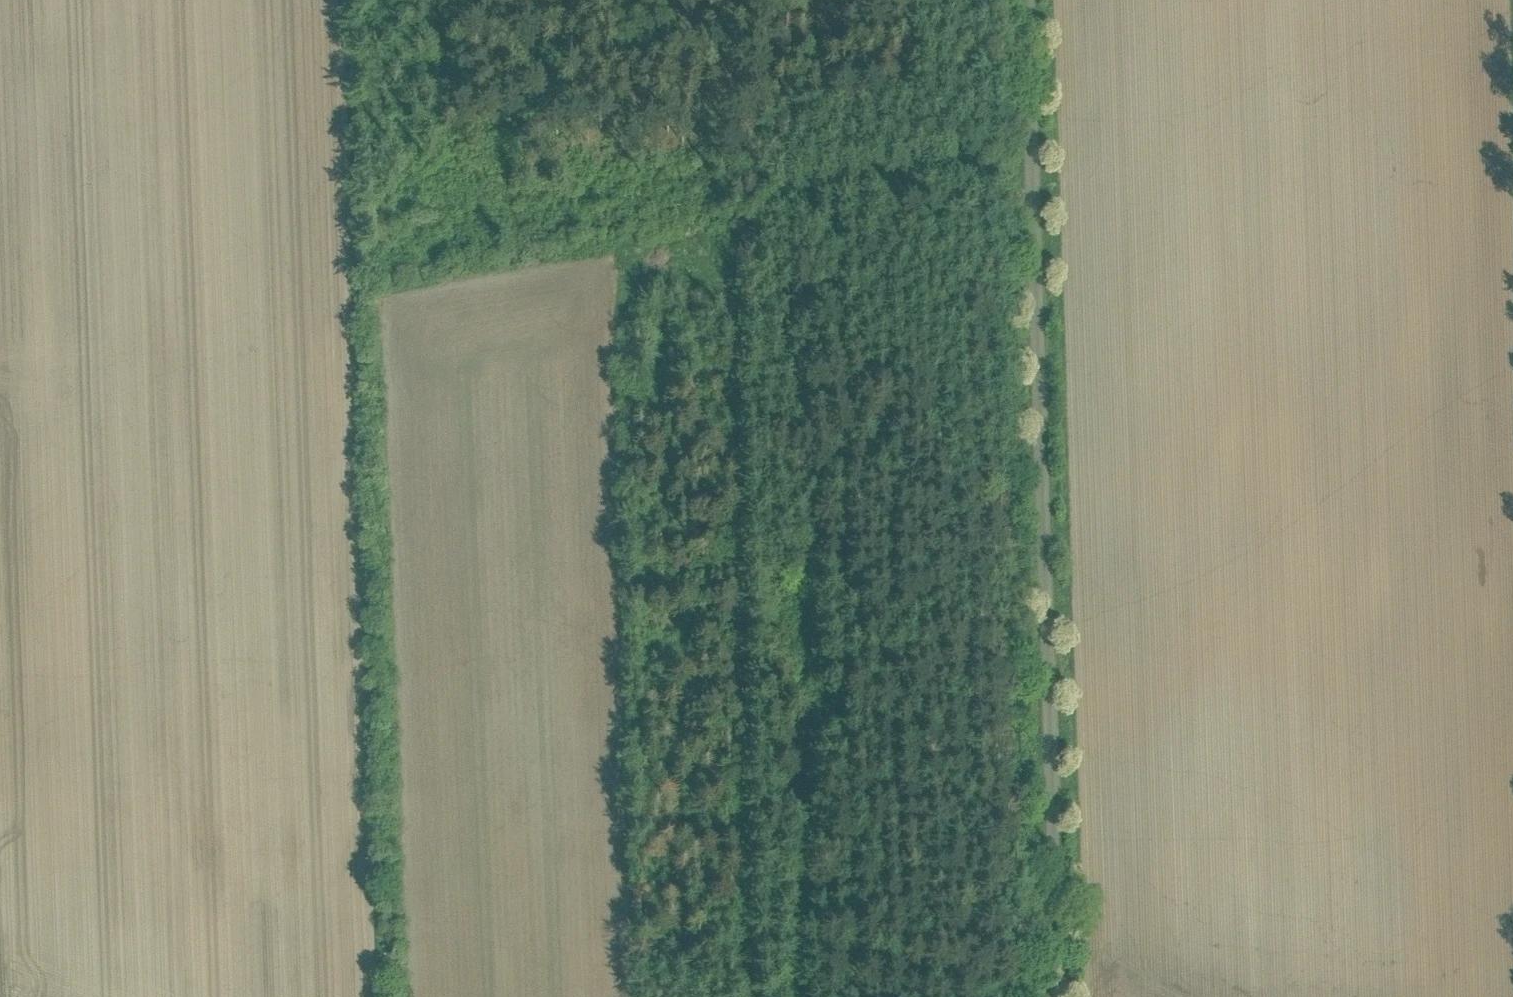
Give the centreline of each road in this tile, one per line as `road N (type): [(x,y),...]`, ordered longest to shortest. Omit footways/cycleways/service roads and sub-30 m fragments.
road 1 (unclassified): [(1026,0),(1044,996)]

